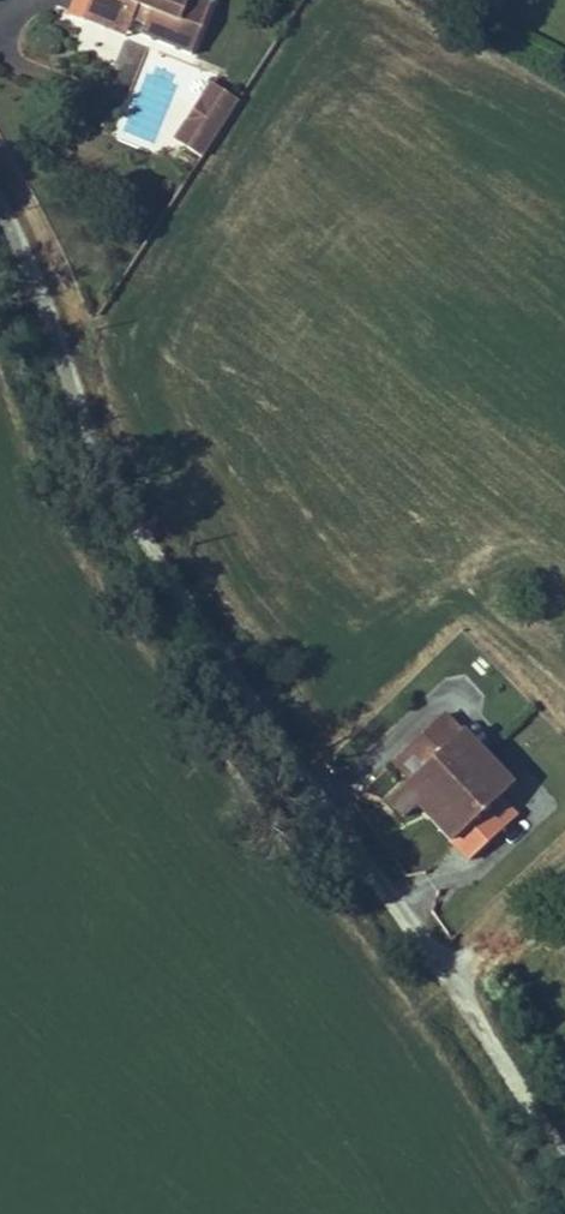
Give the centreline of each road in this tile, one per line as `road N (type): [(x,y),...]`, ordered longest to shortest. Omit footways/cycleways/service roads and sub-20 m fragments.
road 1 (residential): [(0,123),(61,257),(86,381),(128,502),(175,586),(564,1124)]

